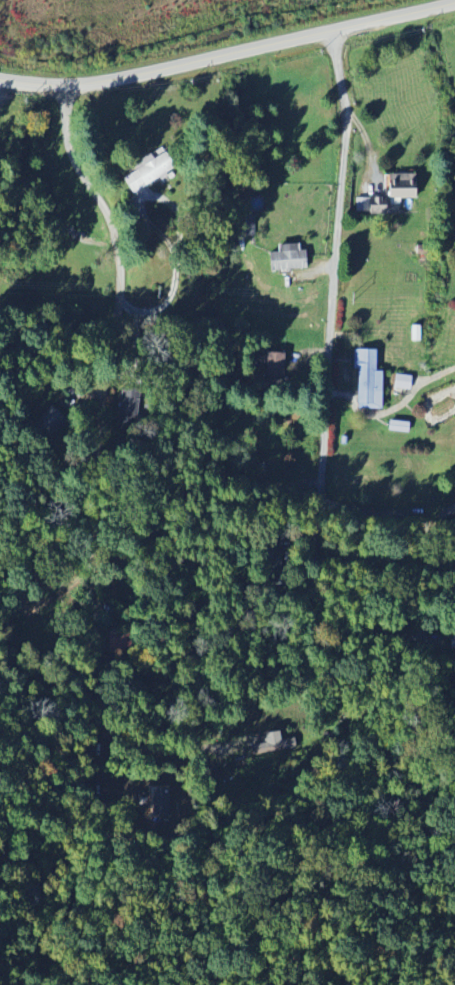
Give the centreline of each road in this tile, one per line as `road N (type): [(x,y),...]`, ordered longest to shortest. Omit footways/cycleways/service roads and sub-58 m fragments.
road 1 (residential): [(68,88),(71,152),(108,211),(119,249),(82,656),(90,683),(107,695),(233,697)]
road 2 (residential): [(333,31),(344,167),(306,641)]
road 3 (tertiary): [(0,80),(68,88),(111,81),(454,2)]
road 4 (residential): [(312,559),(421,558),(454,566)]

